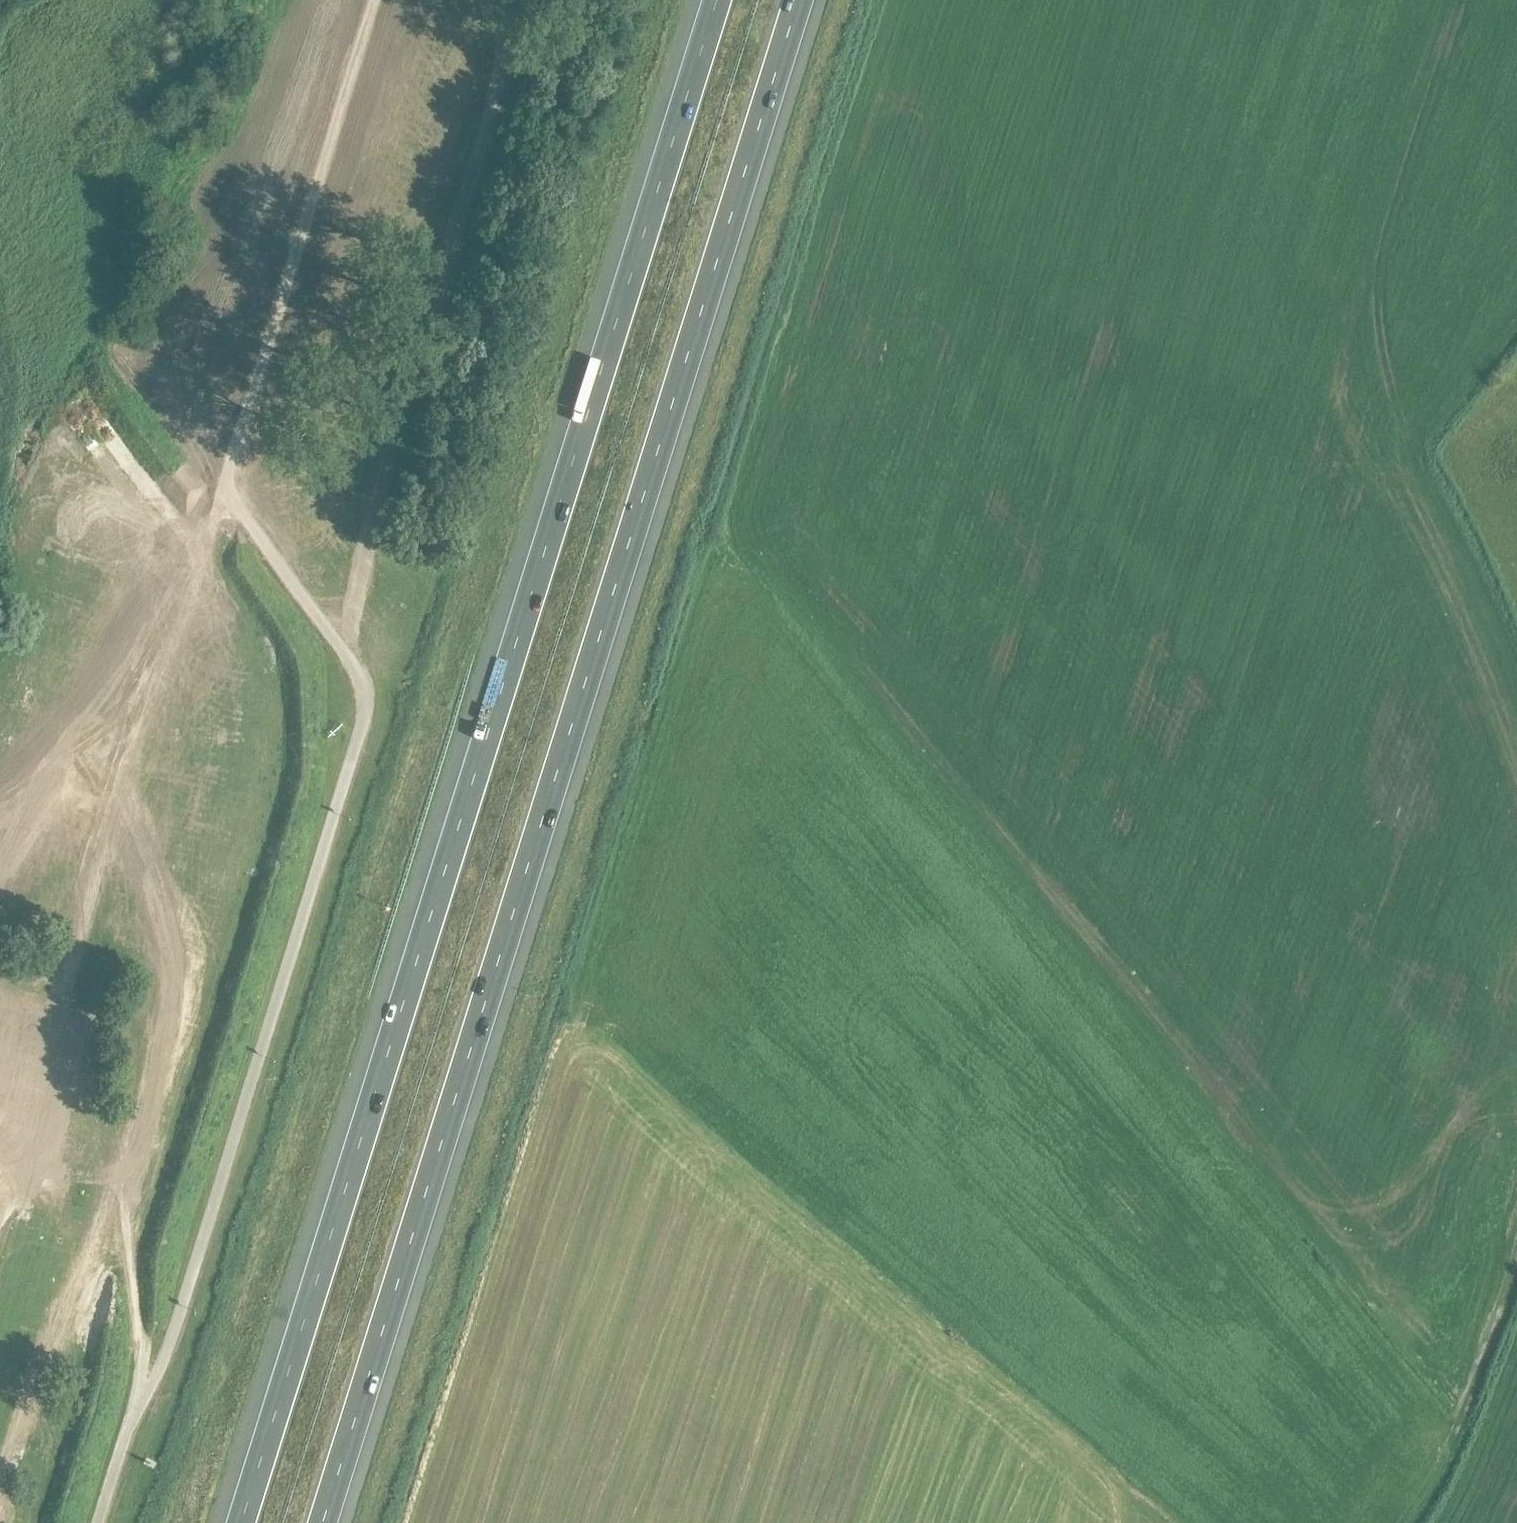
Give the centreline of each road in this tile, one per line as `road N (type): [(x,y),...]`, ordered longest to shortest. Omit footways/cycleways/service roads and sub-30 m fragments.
road 1 (motorway): [(713,0),(236,1522)]
road 2 (motorway): [(326,1522),(802,0)]
road 3 (track): [(1459,1420),(1516,1268)]

